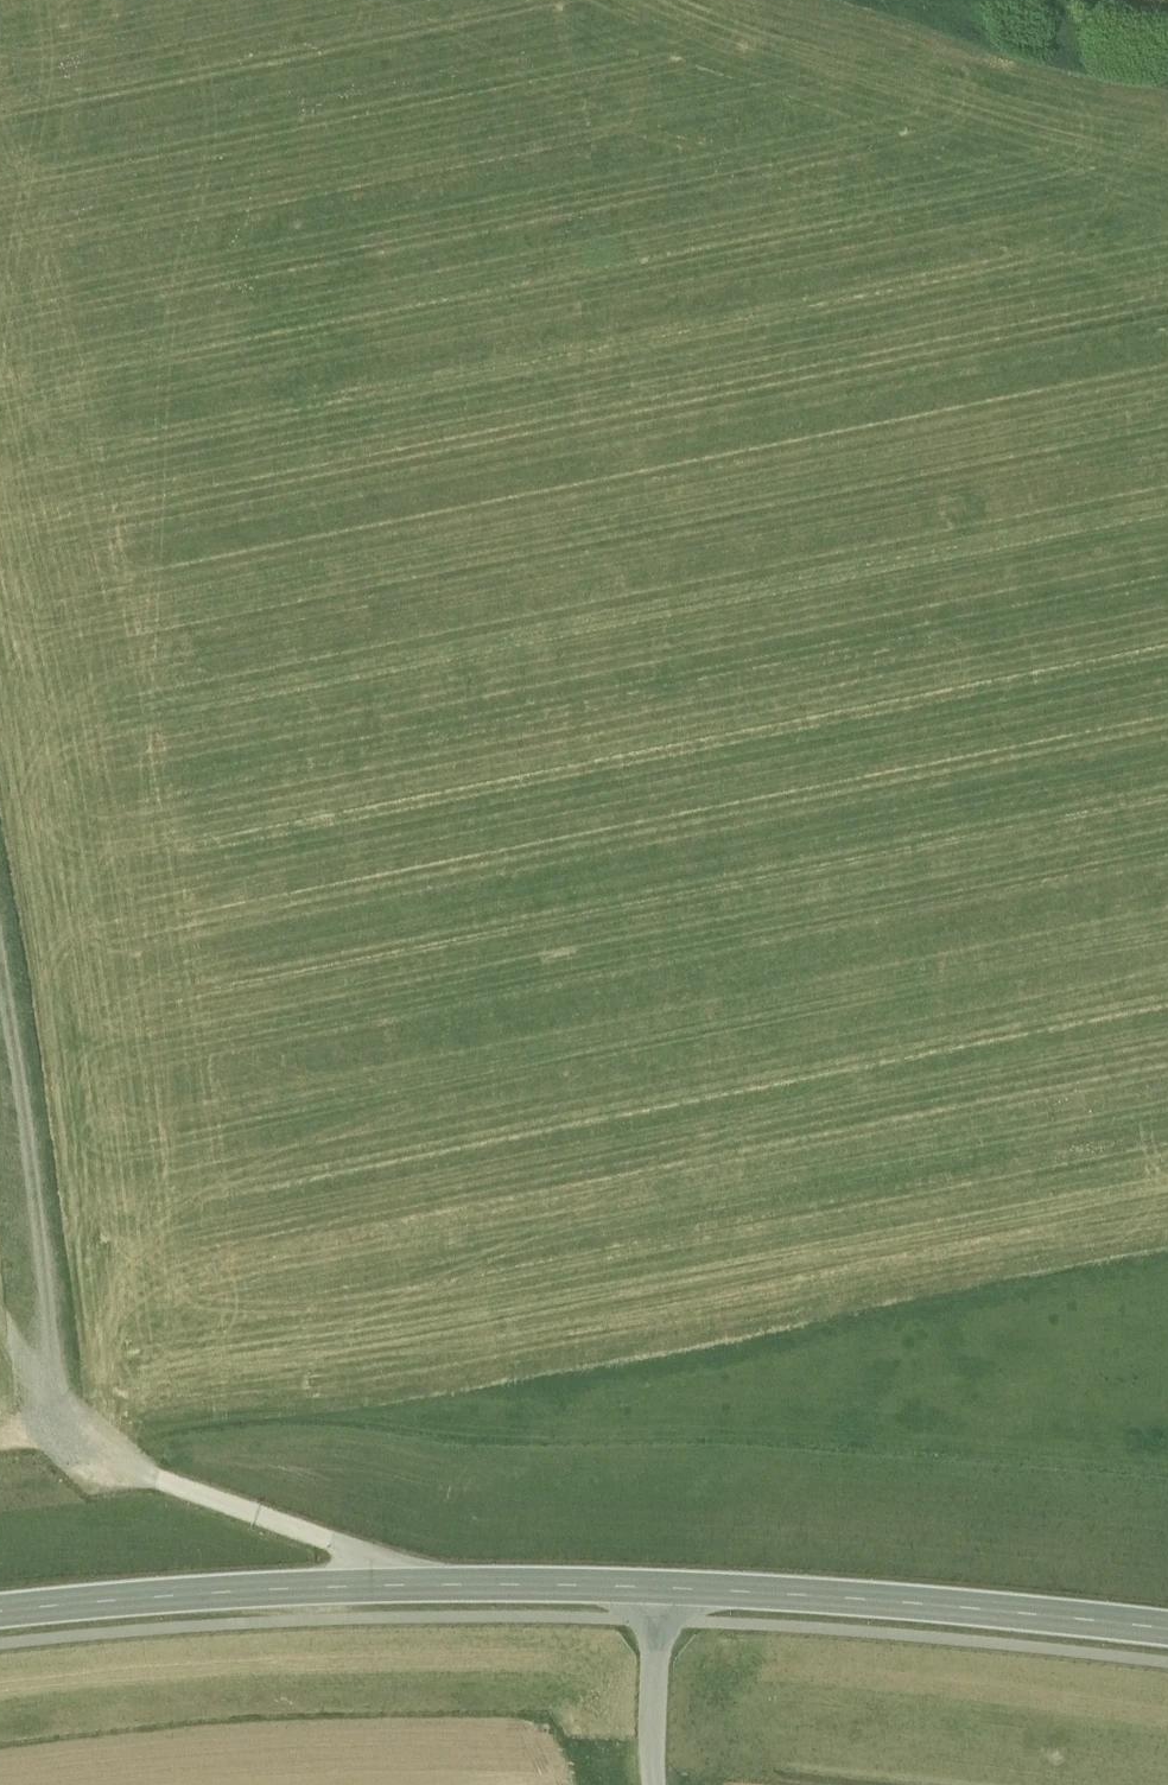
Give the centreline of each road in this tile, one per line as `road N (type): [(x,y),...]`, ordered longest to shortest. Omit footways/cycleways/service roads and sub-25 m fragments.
road 1 (secondary): [(1167,1615),(451,1573),(108,1589),(0,1604)]
road 2 (track): [(661,1580),(642,1748),(656,1784)]

